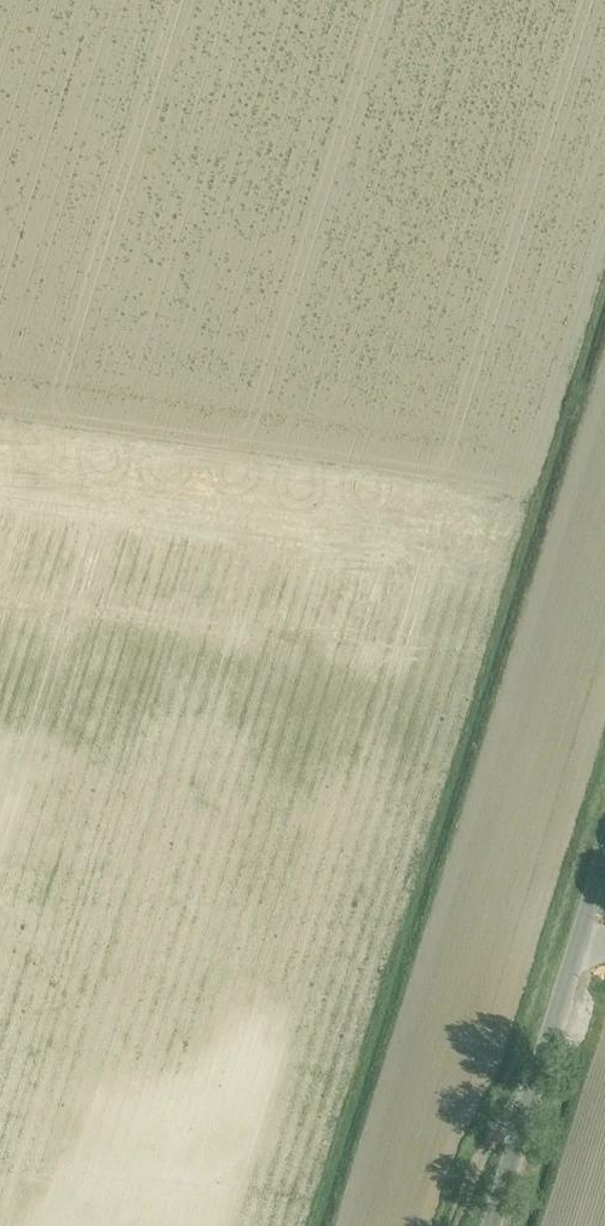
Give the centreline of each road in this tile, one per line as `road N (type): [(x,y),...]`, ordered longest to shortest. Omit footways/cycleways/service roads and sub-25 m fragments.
road 1 (tertiary): [(490,1225),(604,852)]

